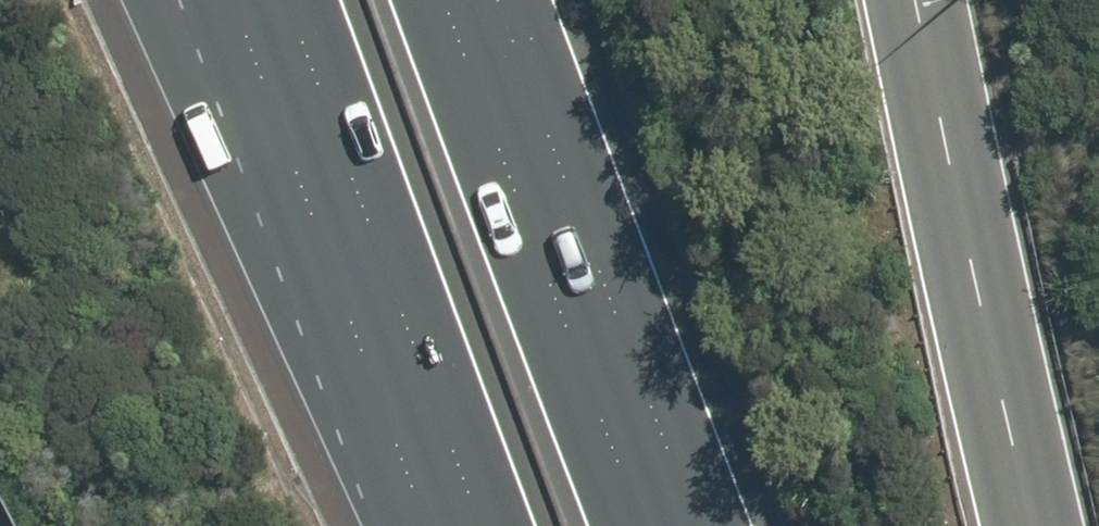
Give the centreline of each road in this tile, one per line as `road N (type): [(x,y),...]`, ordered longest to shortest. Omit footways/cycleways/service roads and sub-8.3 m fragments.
road 1 (motorway): [(468,525),(189,0)]
road 2 (motorway): [(446,0),(647,525)]
road 3 (motorway): [(482,525),(294,0)]
road 4 (motorway): [(910,0),(1035,525)]

